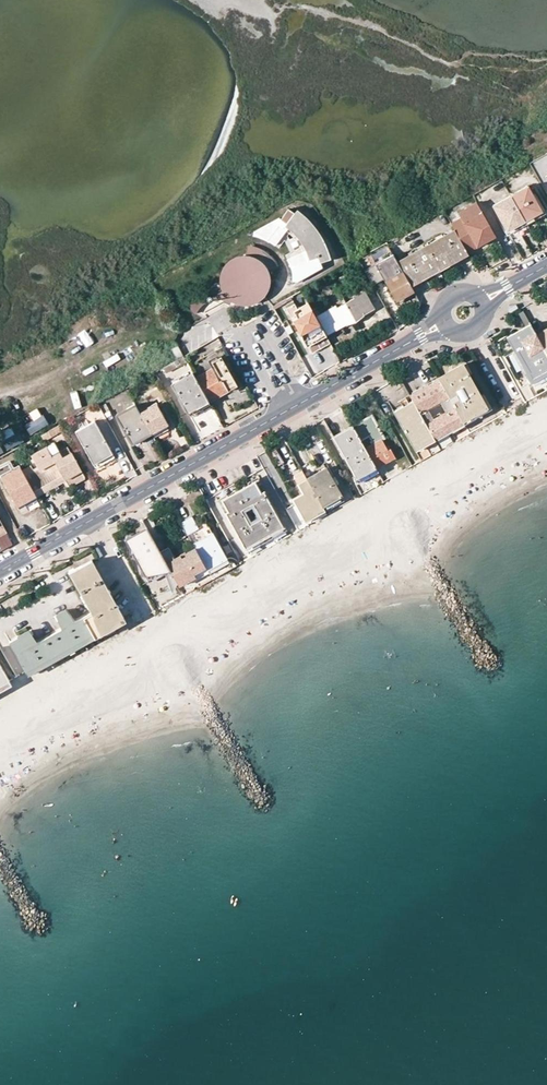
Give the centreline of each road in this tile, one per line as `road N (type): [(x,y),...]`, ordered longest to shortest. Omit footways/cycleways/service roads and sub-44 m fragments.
road 1 (tertiary): [(0,572),(283,413)]
road 2 (tertiary): [(306,400),(443,325)]

